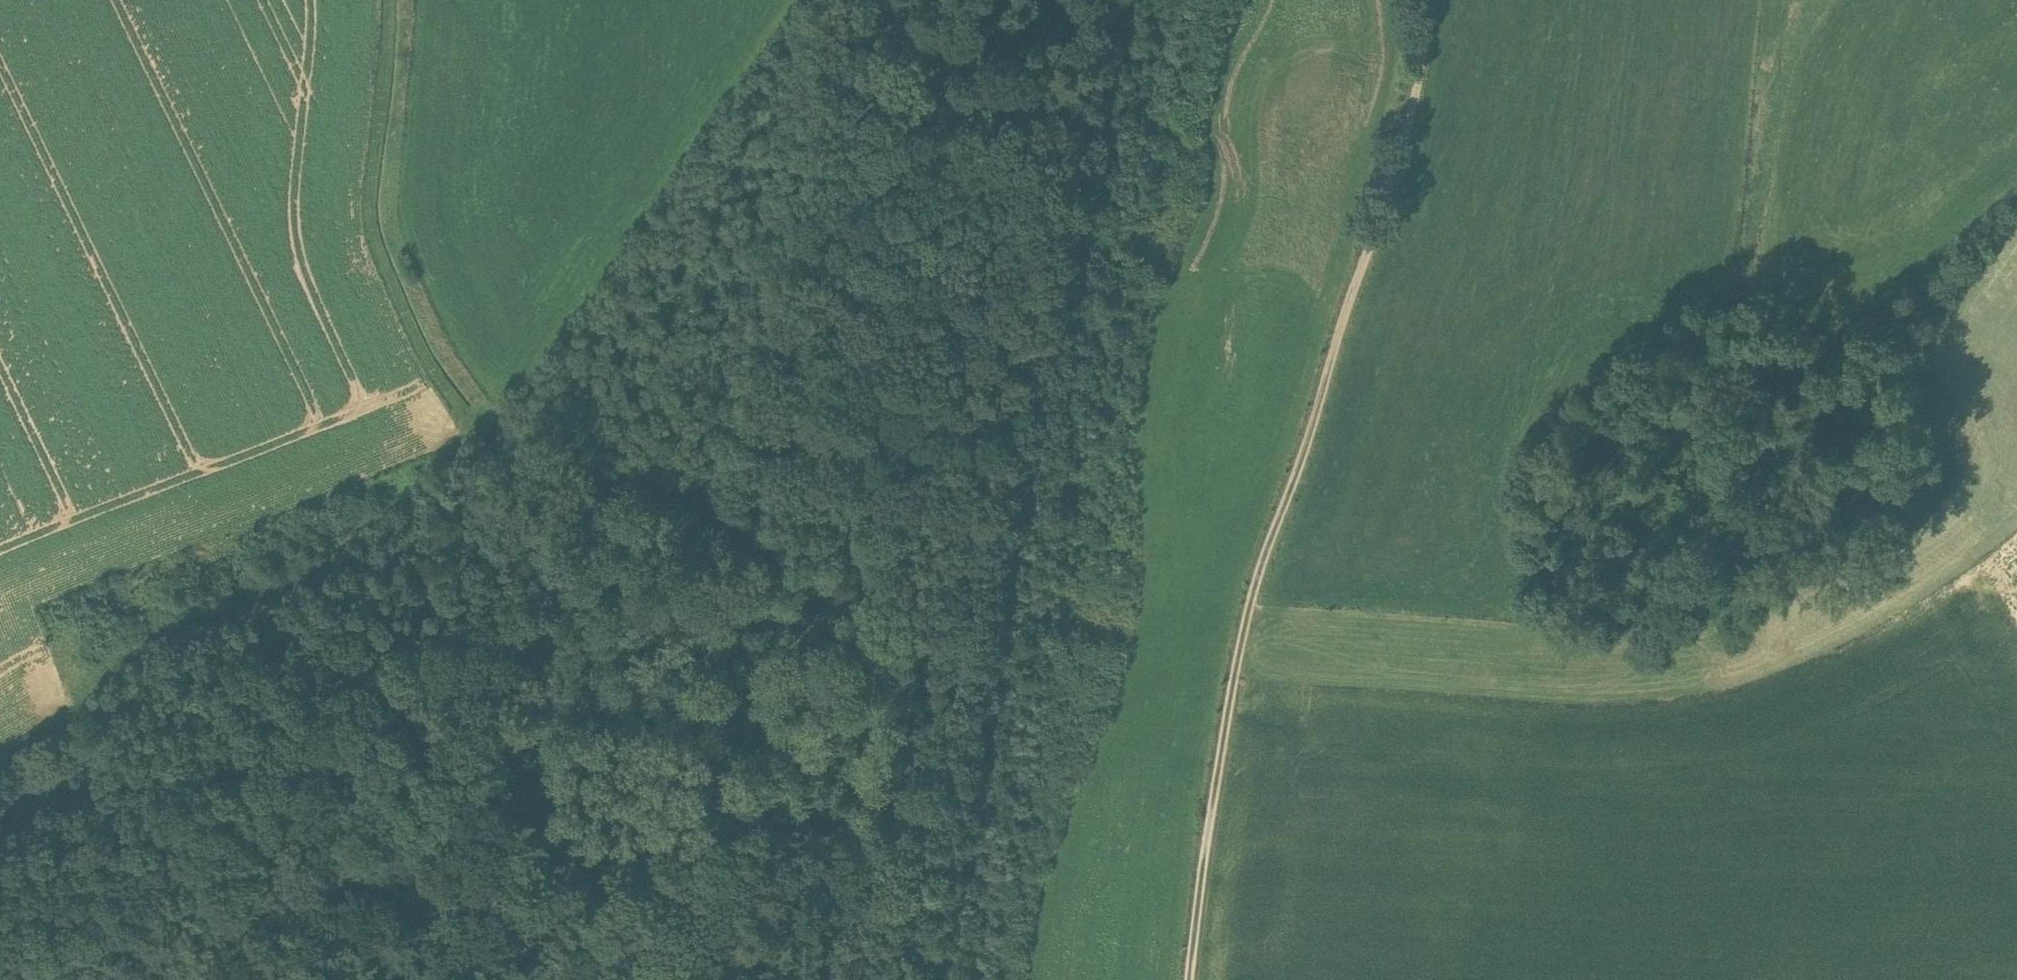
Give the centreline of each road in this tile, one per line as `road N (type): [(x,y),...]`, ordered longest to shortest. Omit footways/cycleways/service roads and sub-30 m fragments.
road 1 (track): [(1423,0),(1413,105),(1247,620),(1190,979)]

